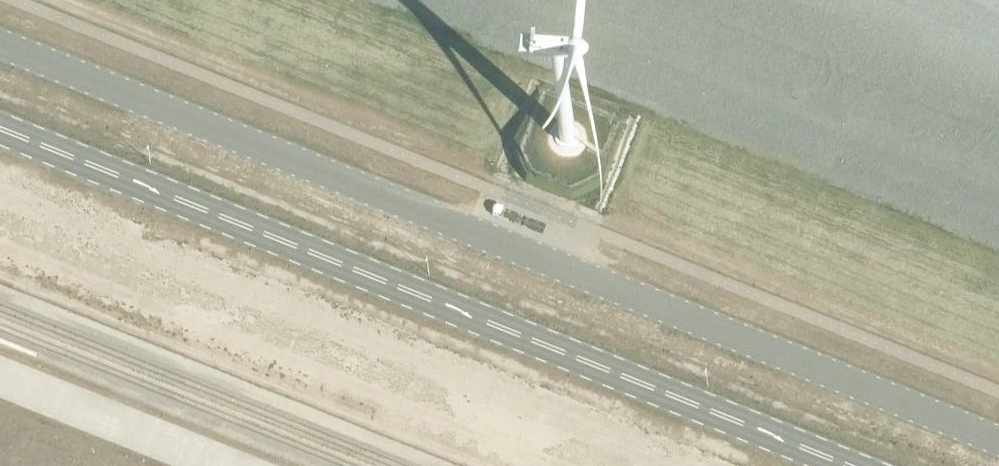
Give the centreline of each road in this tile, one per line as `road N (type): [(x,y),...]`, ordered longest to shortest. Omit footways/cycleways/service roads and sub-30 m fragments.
road 1 (unclassified): [(998,438),(0,43)]
road 2 (secondary): [(846,465),(0,130)]

